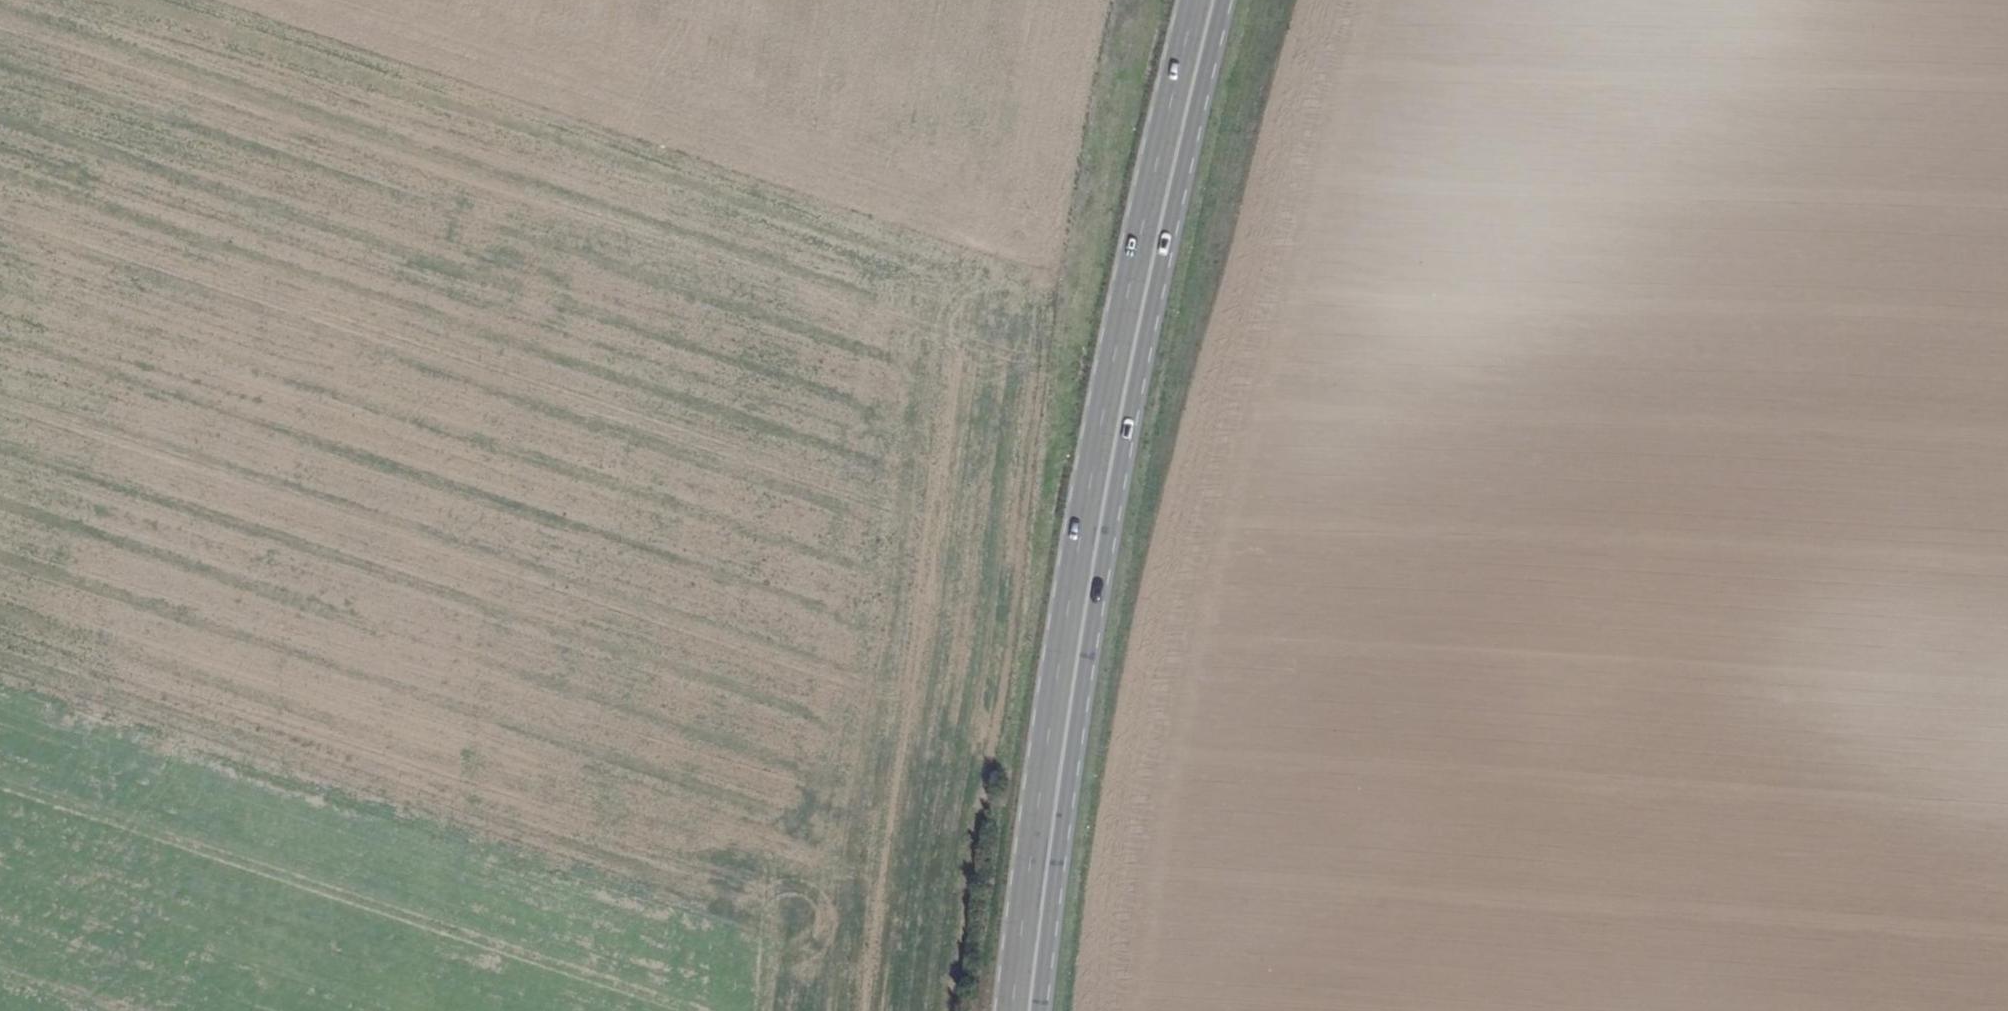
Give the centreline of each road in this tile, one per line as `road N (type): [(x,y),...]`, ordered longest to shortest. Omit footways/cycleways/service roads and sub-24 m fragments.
road 1 (primary): [(1204,0),(1159,176),(1068,633),(1025,1010)]

